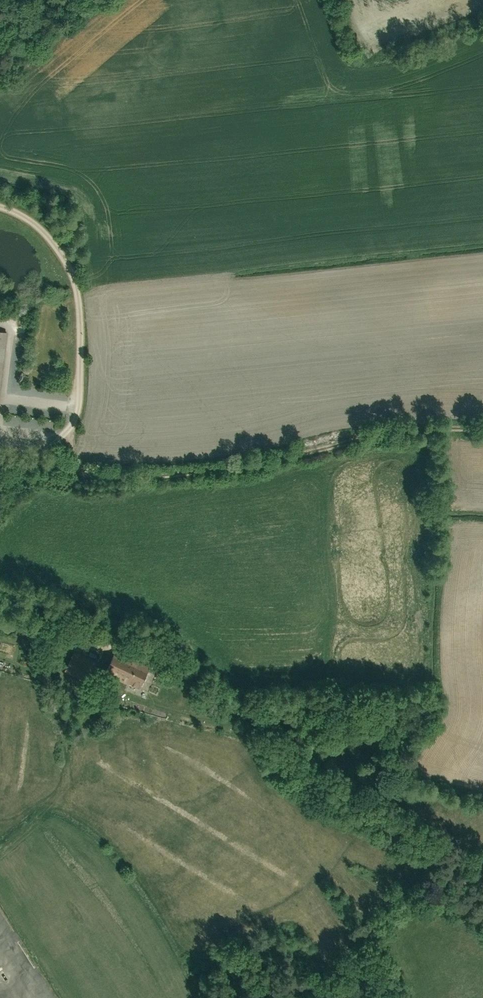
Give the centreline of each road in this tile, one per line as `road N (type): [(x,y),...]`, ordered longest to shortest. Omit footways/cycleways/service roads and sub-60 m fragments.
road 1 (residential): [(59,439),(78,413),(79,298),(54,244),(0,207)]

